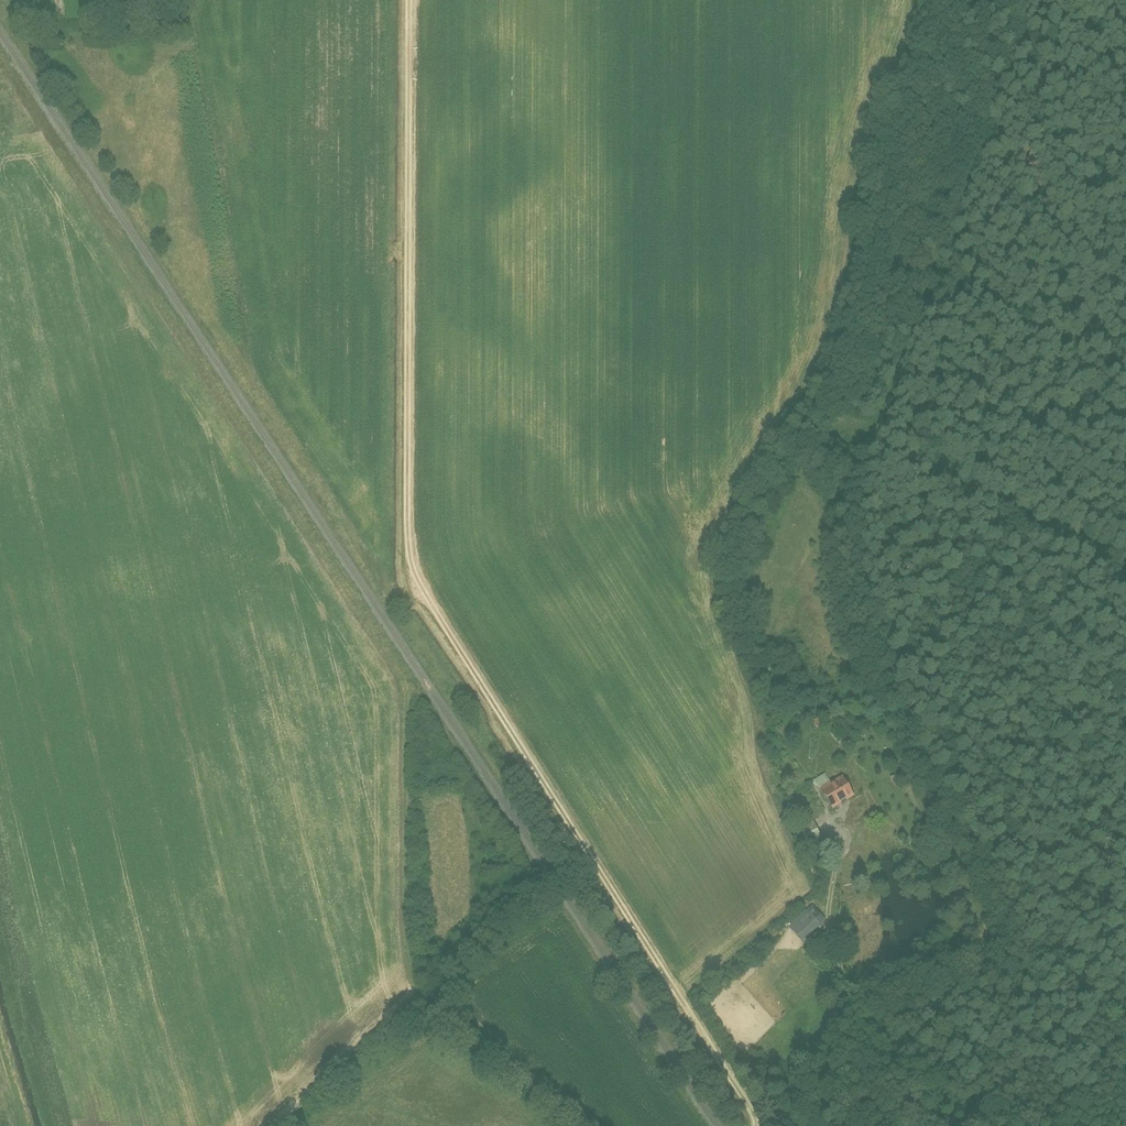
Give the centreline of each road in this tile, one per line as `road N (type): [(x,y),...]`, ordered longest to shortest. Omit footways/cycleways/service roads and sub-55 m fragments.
road 1 (track): [(758,1125),(742,1076),(409,567),(408,0)]
road 2 (track): [(268,473),(408,699),(413,974),(421,989),(599,1125)]

